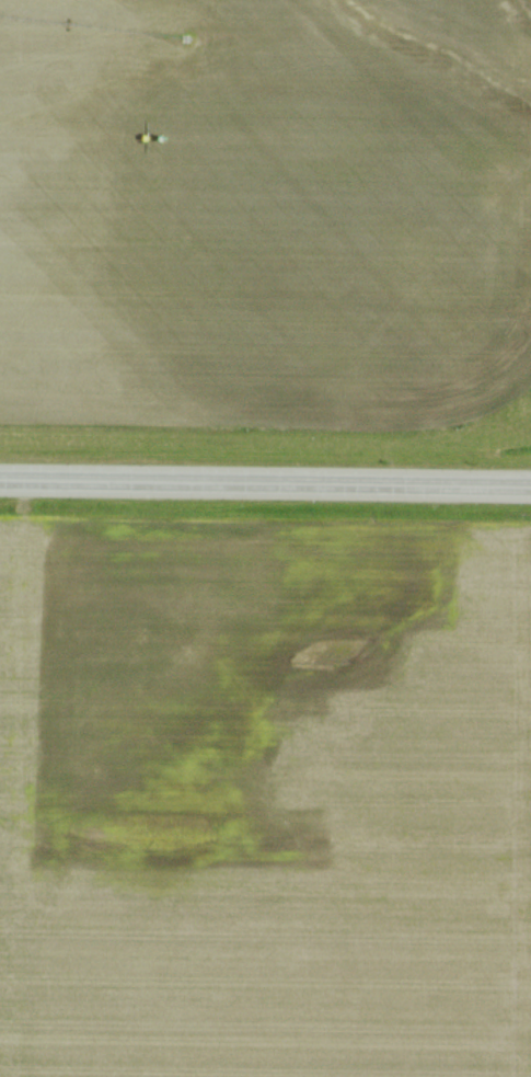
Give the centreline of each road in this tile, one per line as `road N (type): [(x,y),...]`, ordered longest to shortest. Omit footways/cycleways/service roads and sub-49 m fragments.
road 1 (secondary): [(530,486),(0,479)]

